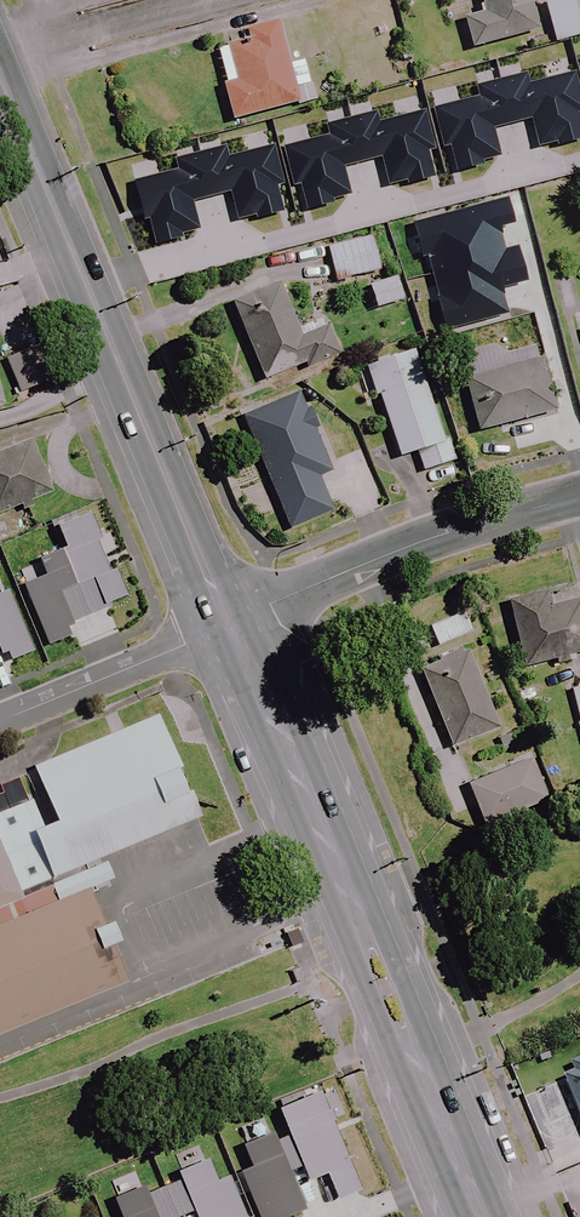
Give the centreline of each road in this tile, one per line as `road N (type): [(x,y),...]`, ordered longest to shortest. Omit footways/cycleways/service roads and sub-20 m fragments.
road 1 (secondary): [(480,1216),(229,624)]
road 2 (secondary): [(229,624),(0,77)]
road 3 (residential): [(579,495),(446,532),(229,624)]
road 4 (residential): [(0,721),(229,624)]

